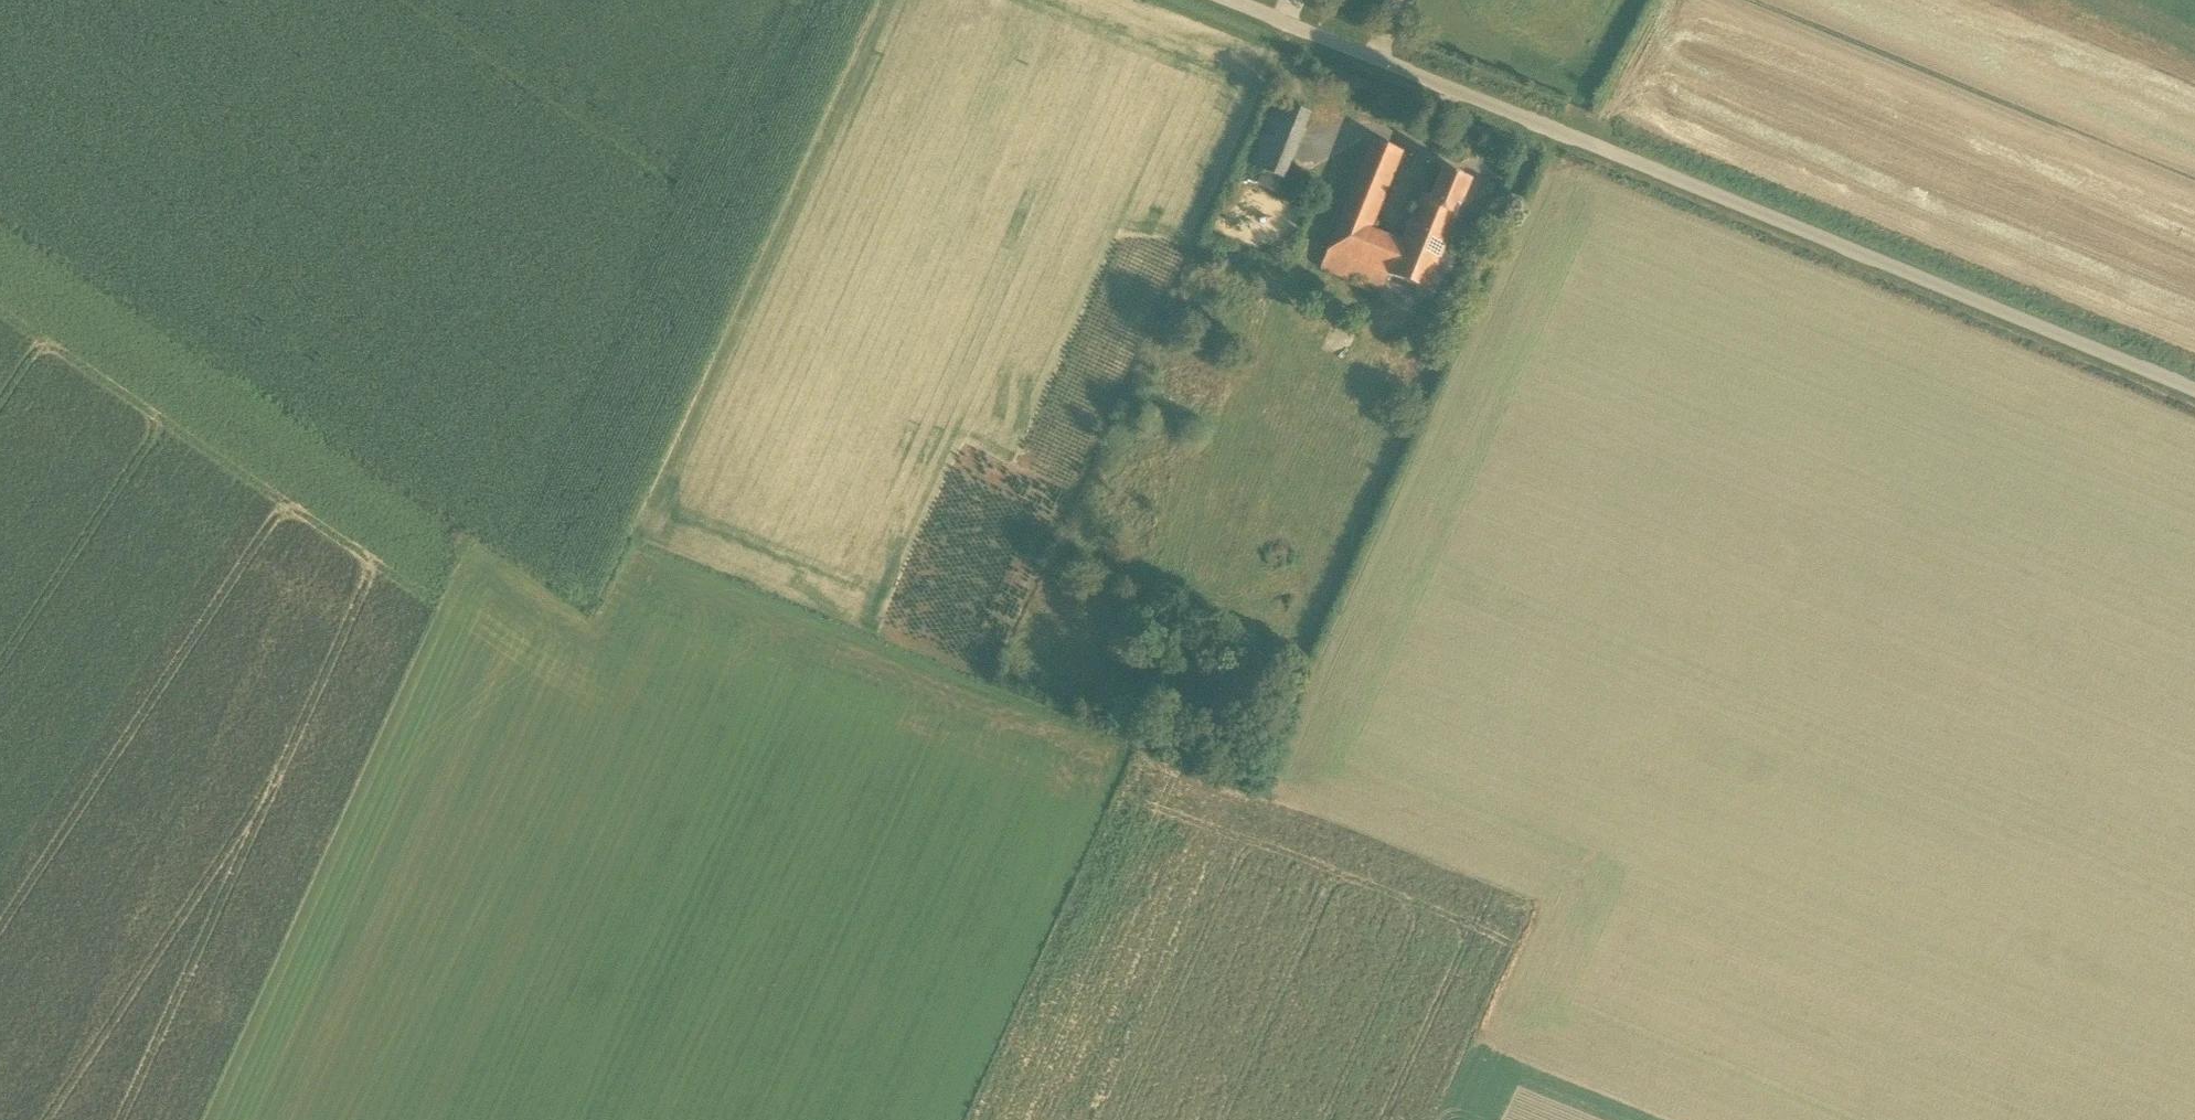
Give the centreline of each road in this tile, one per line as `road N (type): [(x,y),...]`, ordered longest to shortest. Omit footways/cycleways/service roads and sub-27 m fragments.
road 1 (unclassified): [(2194,390),(1229,0)]

